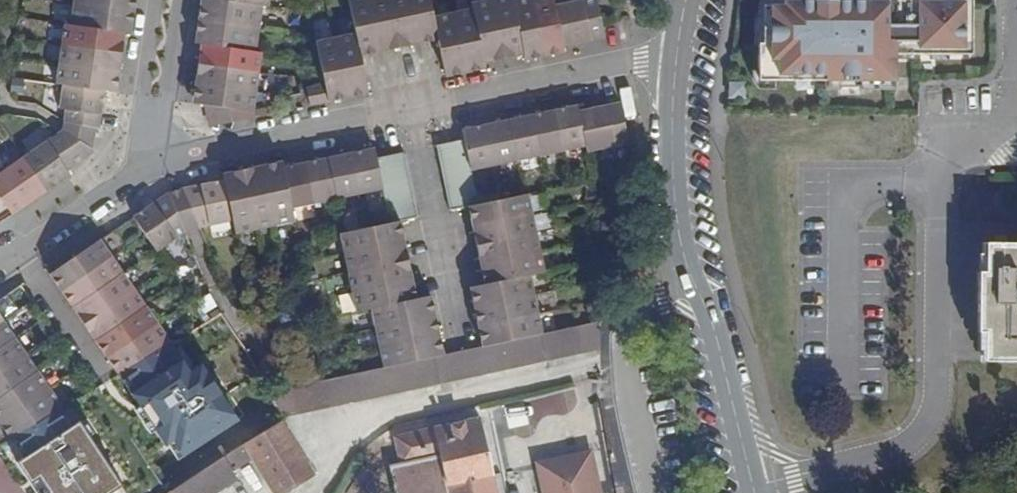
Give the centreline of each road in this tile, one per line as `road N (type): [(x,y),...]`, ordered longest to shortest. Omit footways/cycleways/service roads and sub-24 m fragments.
road 1 (residential): [(148,162),(641,60),(676,60)]
road 2 (residential): [(676,60),(680,227),(722,360),(751,492)]
road 3 (residential): [(0,269),(148,162)]
road 4 (residential): [(148,162),(169,0)]

